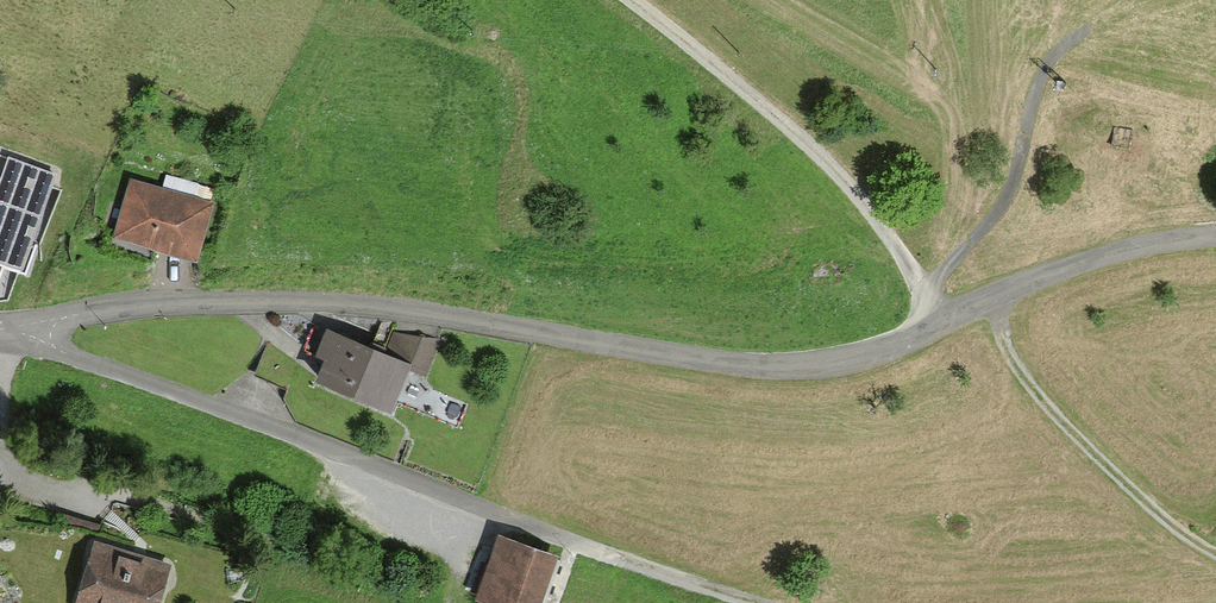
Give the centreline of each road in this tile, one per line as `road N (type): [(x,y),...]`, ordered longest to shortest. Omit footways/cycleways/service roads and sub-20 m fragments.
road 1 (residential): [(38,321),(150,302),(319,299),(462,316),(636,352),(767,364),(836,358),(902,337),(1041,274),(1129,245),(1215,234)]
road 2 (residential): [(38,321),(55,348),(587,546)]
road 3 (track): [(620,0),(796,132),(899,248),(939,317)]
road 4 (track): [(1215,553),(1113,480),(1039,396),(1005,347),(991,297)]
road 5 (track): [(921,289),(968,258),(1005,197),(1070,44),(1106,10)]
road 6 (track): [(587,546),(772,602)]

